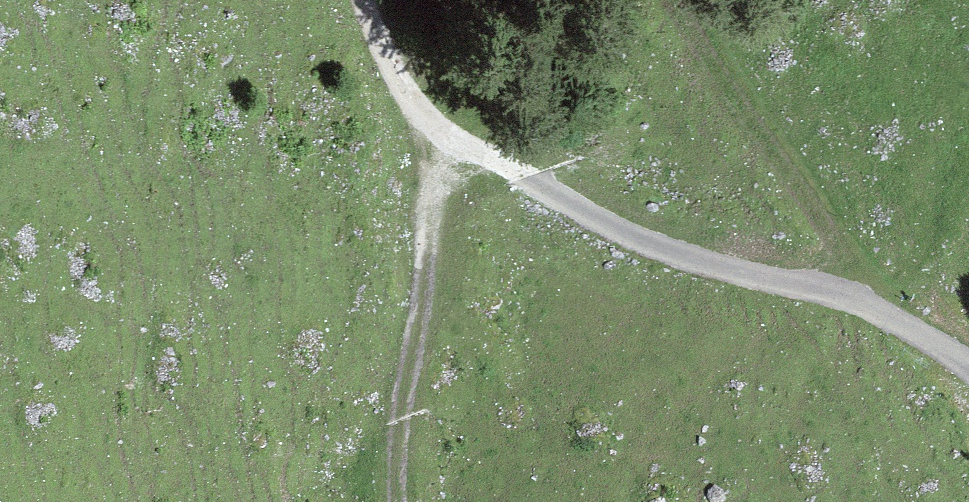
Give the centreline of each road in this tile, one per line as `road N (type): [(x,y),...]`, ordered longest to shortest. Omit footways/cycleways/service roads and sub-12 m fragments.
road 1 (track): [(362,0),(408,96),(470,150),(586,220),(682,257),(854,300),(968,368)]
road 2 (track): [(401,501),(407,370),(429,213),(441,182),(470,150)]
road 3 (track): [(681,0),(833,239),(854,300)]

